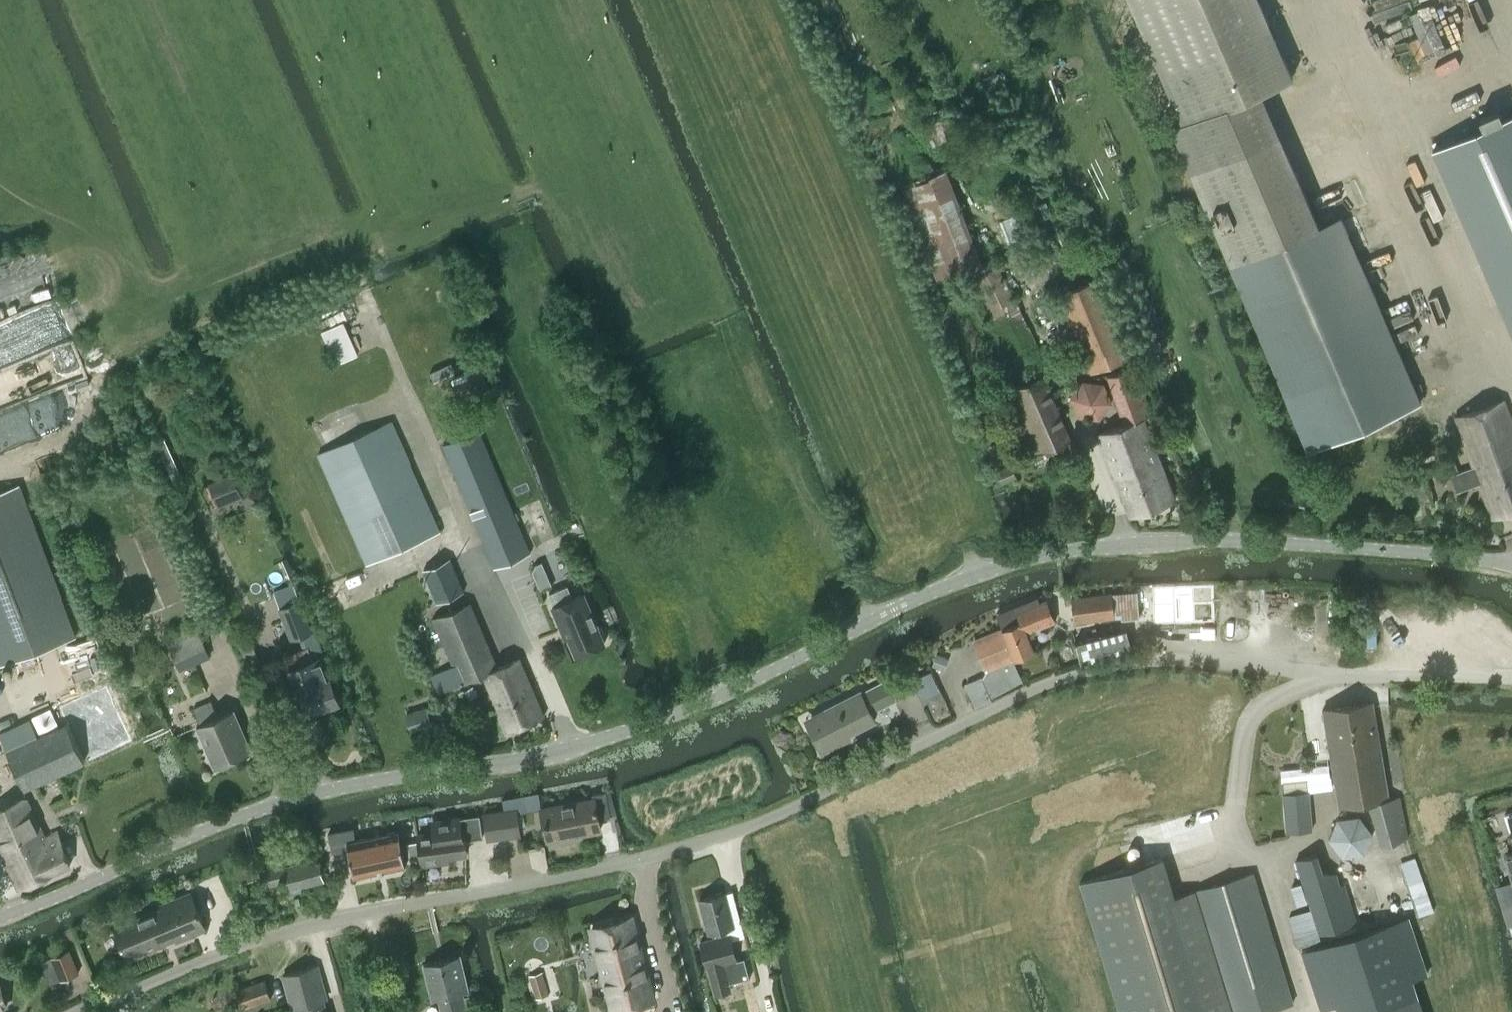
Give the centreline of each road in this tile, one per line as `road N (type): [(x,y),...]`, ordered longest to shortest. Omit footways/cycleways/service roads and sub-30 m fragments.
road 1 (residential): [(75,1011),(309,923),(649,857),(732,830),(1077,672),(1161,658),(1361,675),(1511,674)]
road 2 (unclassified): [(0,917),(259,809),(365,781),(569,749),(652,722),(894,608)]
road 3 (residential): [(894,608),(1039,555),(1144,541),(1511,560)]
road 4 (track): [(782,145),(864,341),(978,573)]
road 5 (track): [(1511,375),(1459,311),(1336,0)]
road 6 (track): [(1271,870),(1317,1011)]

